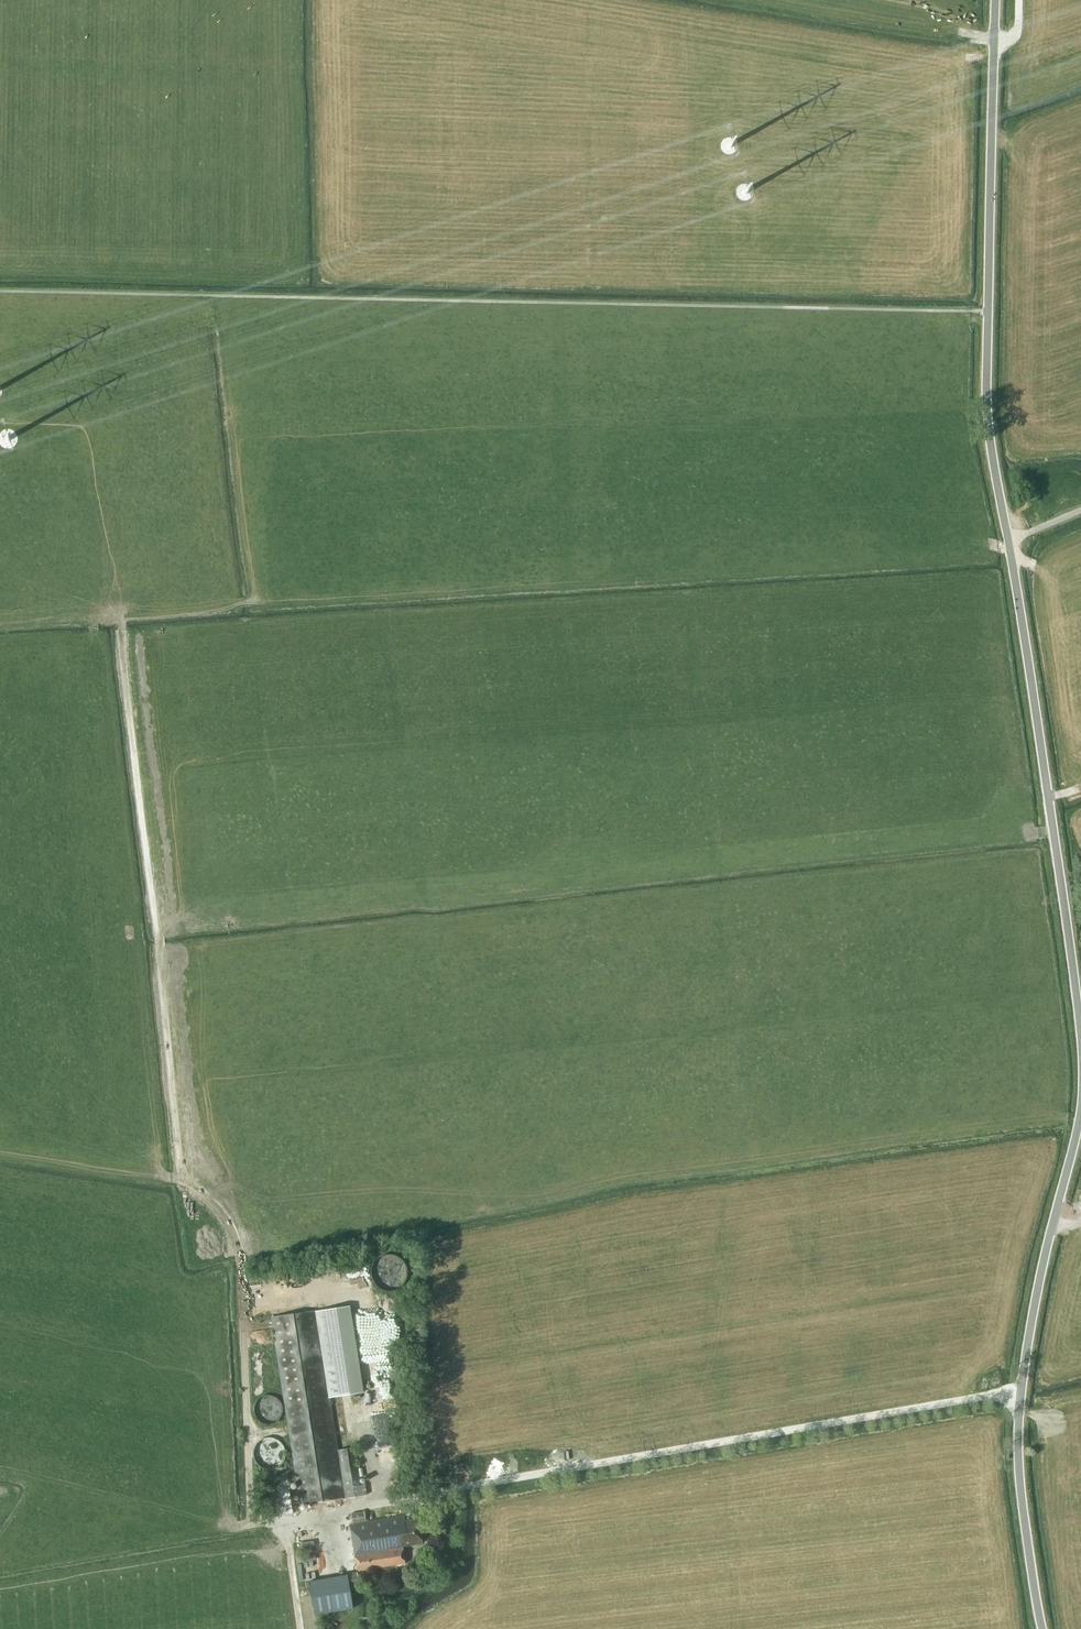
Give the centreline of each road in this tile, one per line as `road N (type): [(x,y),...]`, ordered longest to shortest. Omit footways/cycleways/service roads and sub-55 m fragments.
road 1 (unclassified): [(1080,1036),(985,407),(996,0)]
road 2 (unclassified): [(1043,1628),(1020,1485),(1020,1393),(1080,1103)]

